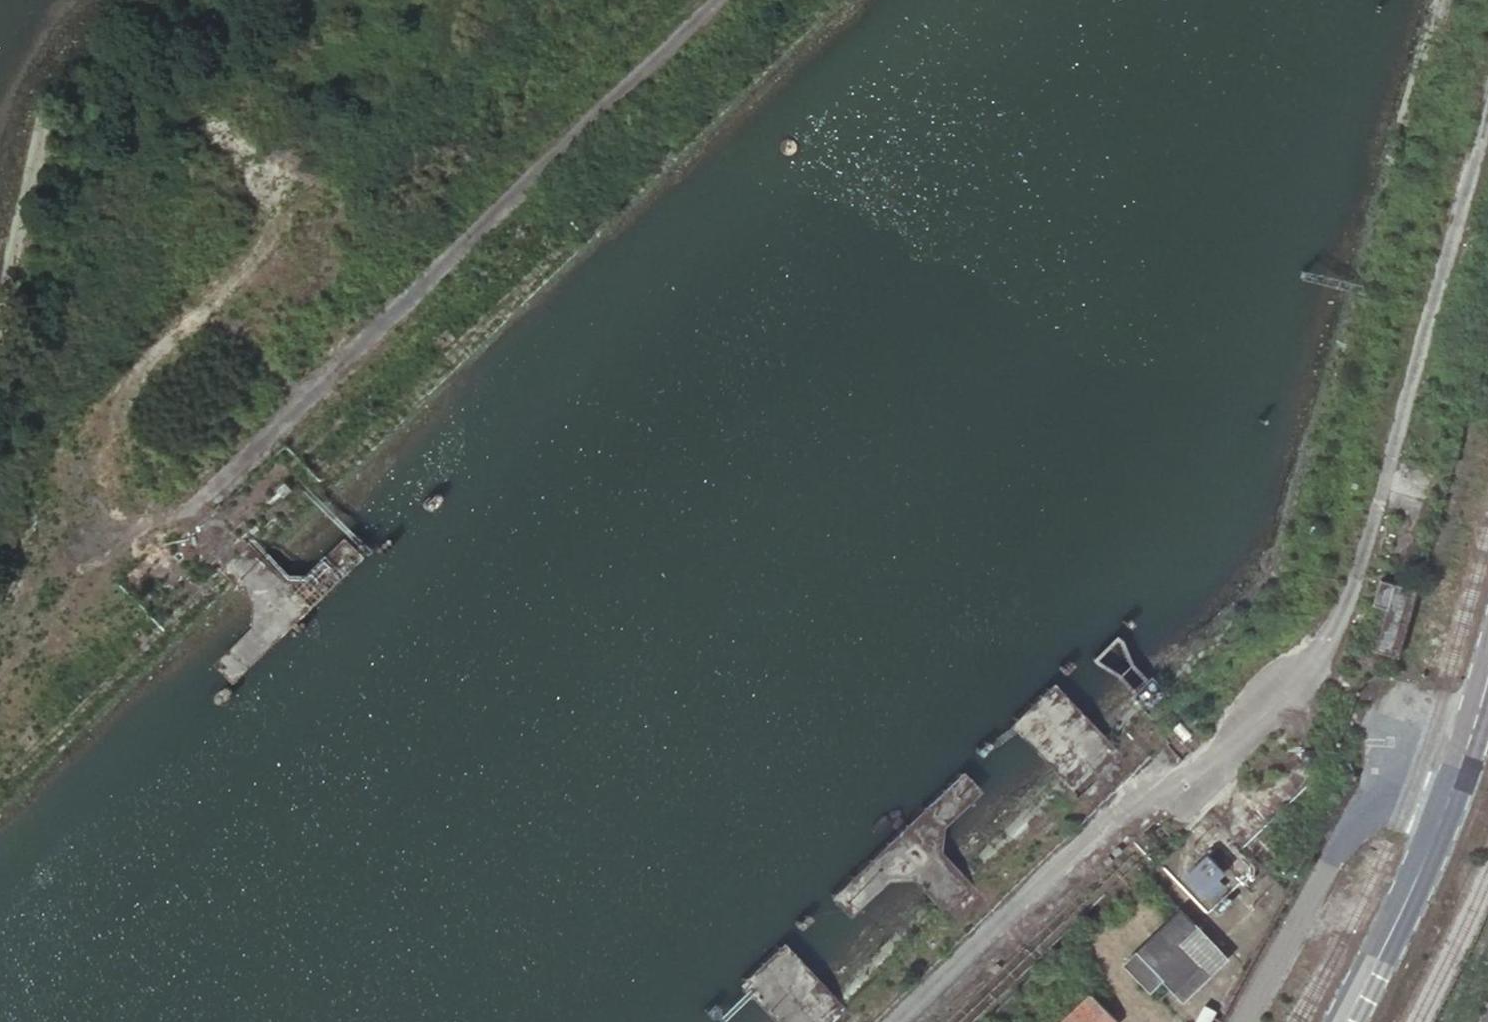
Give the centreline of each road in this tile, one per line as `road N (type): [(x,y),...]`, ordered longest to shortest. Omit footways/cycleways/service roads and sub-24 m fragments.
road 1 (track): [(206,494),(723,0)]
road 2 (track): [(1487,127),(1355,587),(1326,649)]
road 3 (tertiary): [(1348,1021),(1422,866),(1487,680)]

